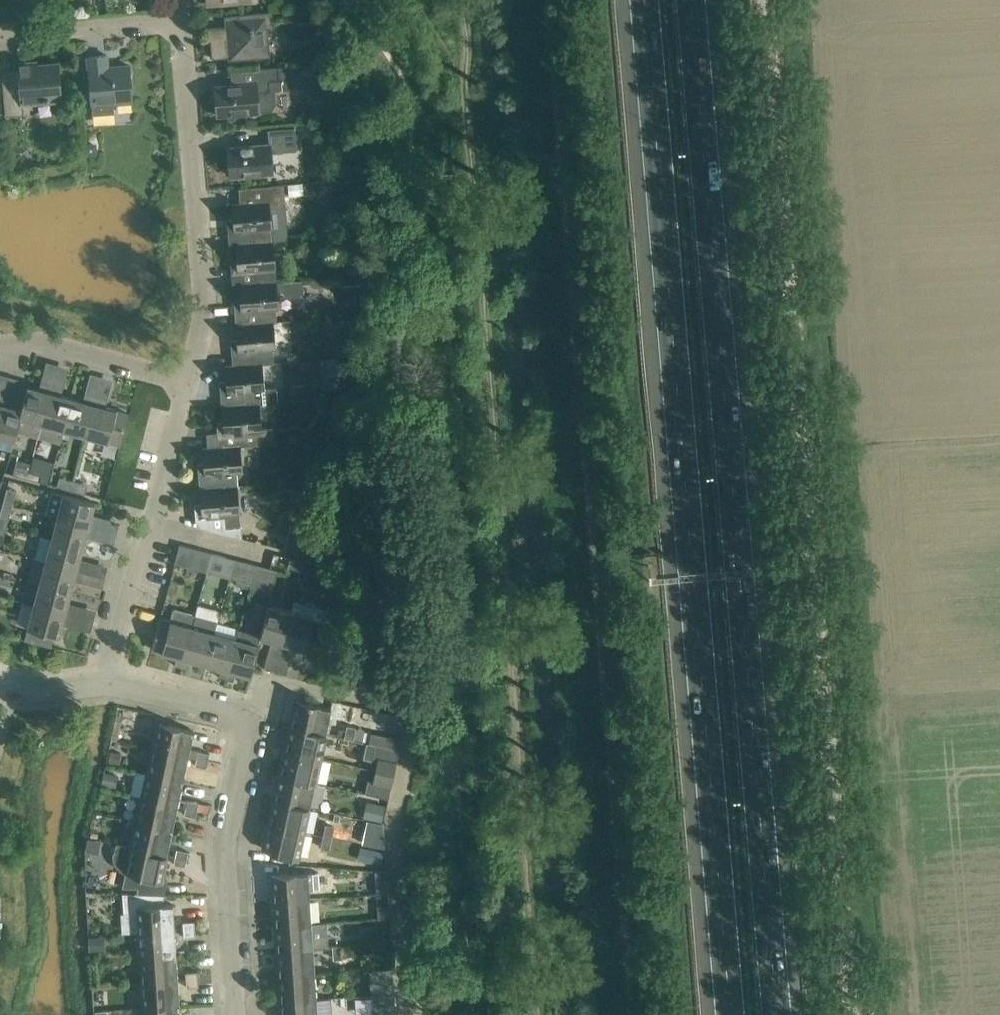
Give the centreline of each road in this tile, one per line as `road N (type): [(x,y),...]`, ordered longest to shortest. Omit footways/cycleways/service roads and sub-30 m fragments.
road 1 (unclassified): [(850,1014),(761,0)]
road 2 (motorway): [(788,1014),(701,0)]
road 3 (motorway): [(643,0),(729,1014)]
road 4 (residential): [(411,1014),(394,821),(415,708),(288,684),(242,718)]
road 5 (residential): [(183,19),(203,310),(187,380)]
road 6 (residential): [(242,718),(246,743),(223,847),(236,1014)]
road 7 (residential): [(187,380),(39,340),(0,343)]
road 8 (residential): [(0,33),(183,19)]
road 9 (residential): [(149,525),(106,684)]
road 10 (residential): [(187,380),(149,525)]
road 11 (residential): [(242,718),(106,684)]
road 12 (residential): [(149,525),(273,555)]

